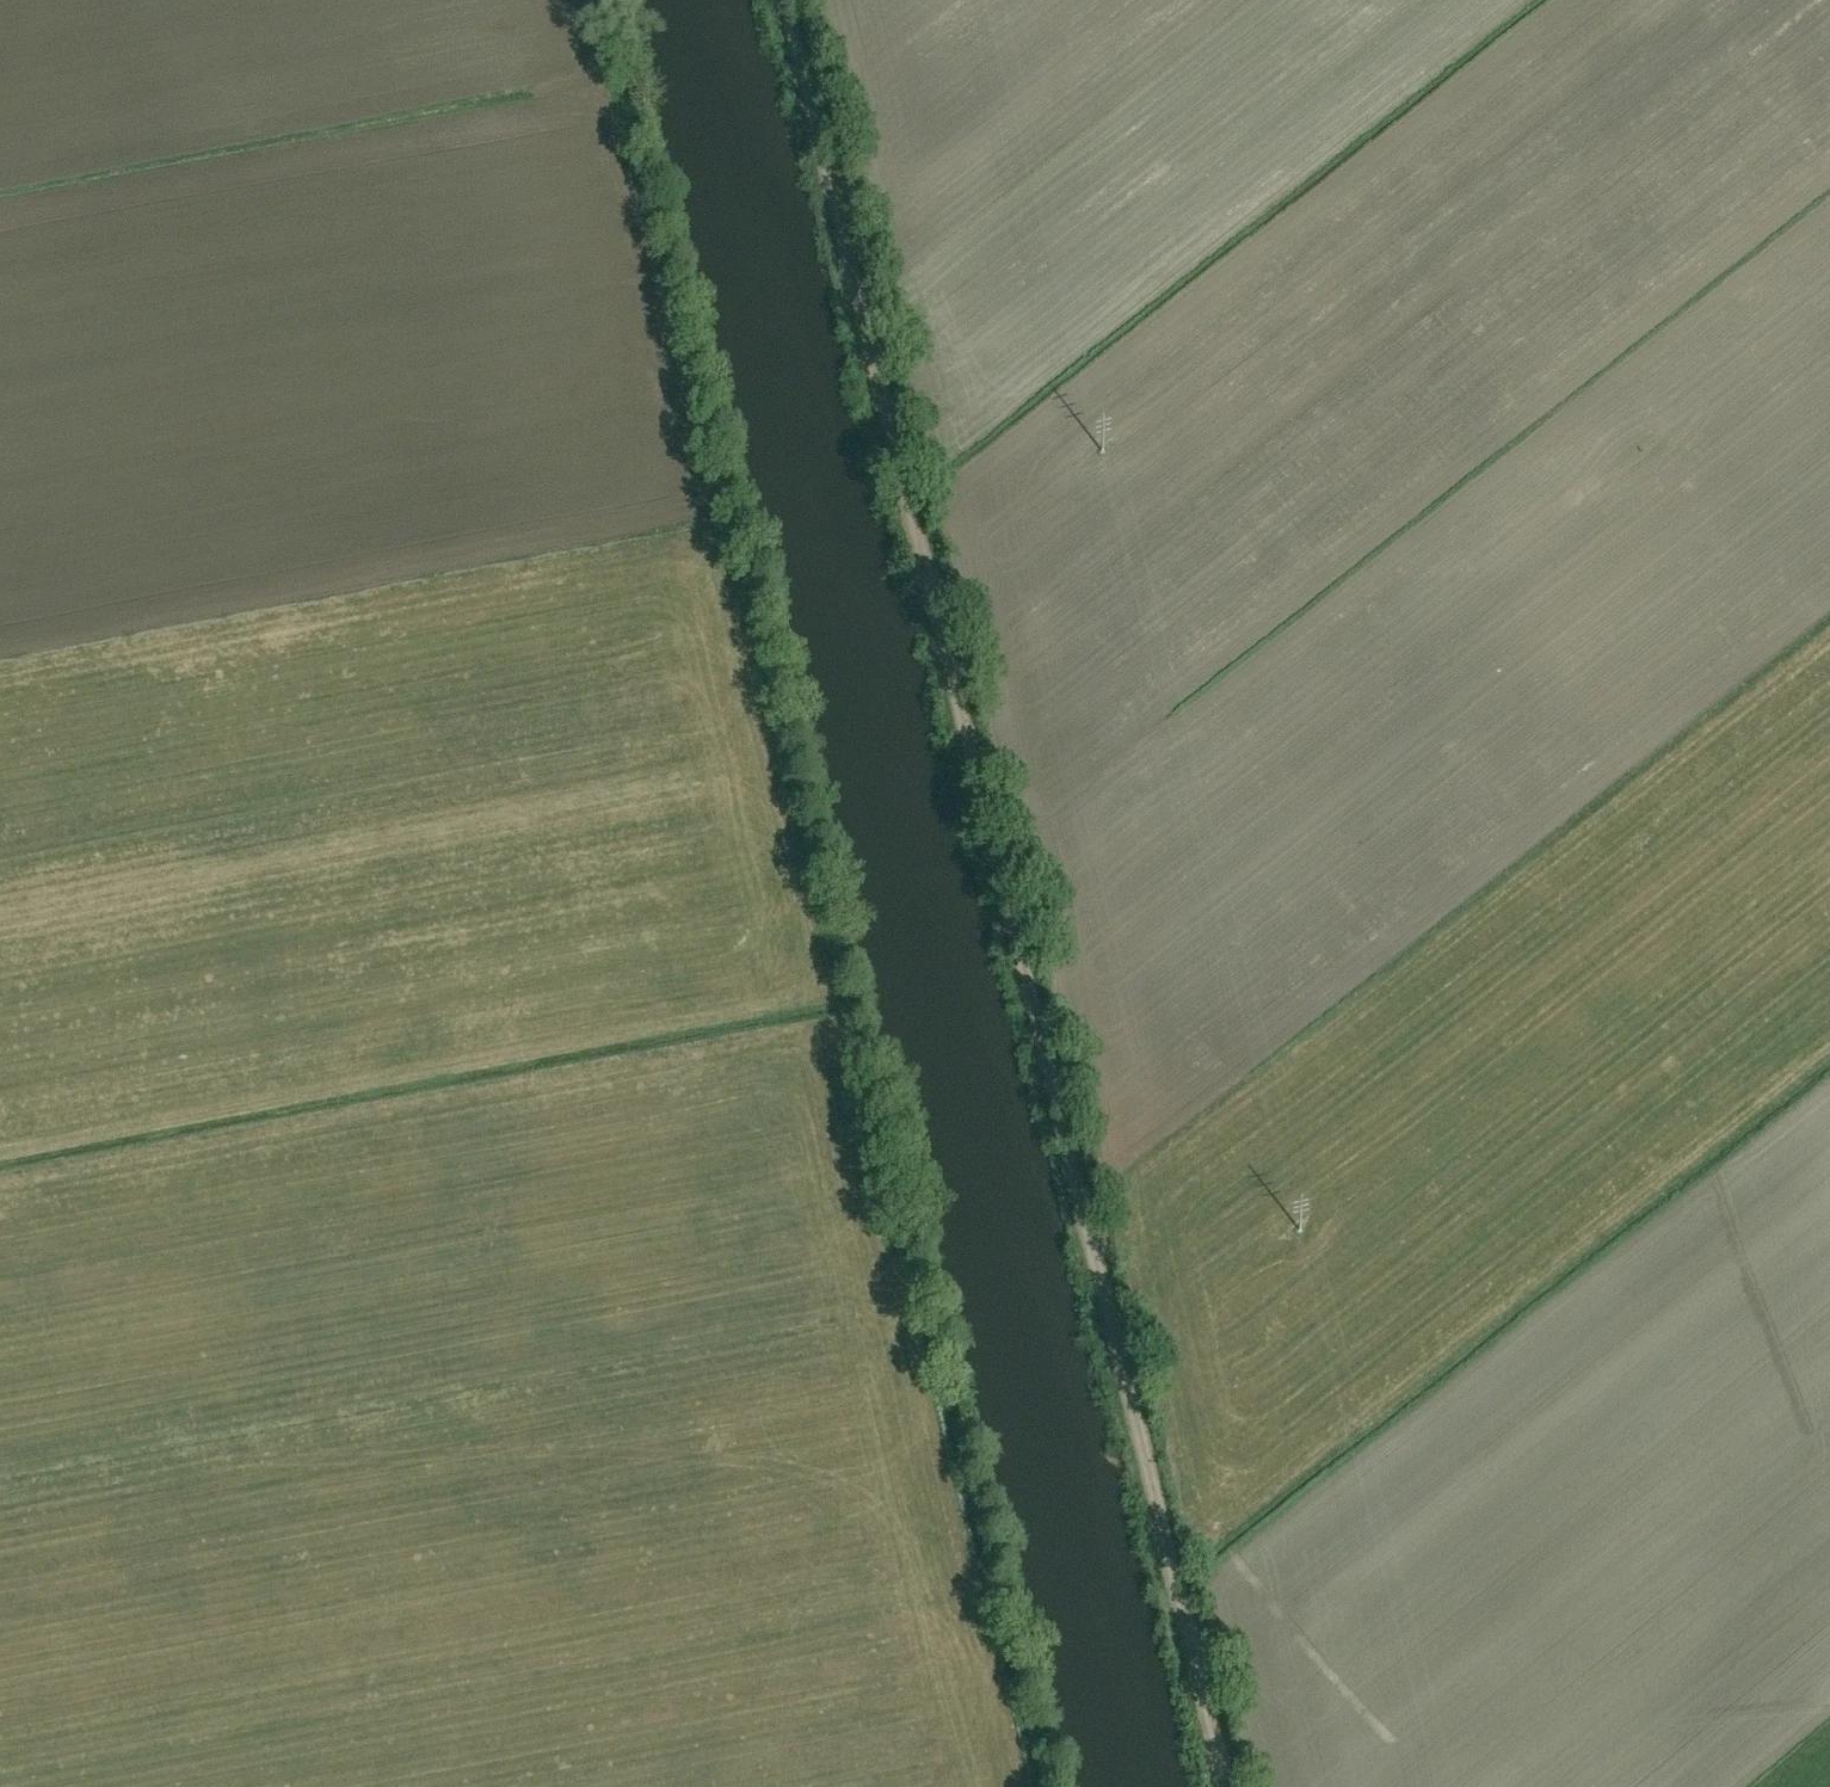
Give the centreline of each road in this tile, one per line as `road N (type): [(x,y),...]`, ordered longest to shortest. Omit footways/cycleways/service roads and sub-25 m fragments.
road 1 (track): [(784,0),(1225,1786)]

